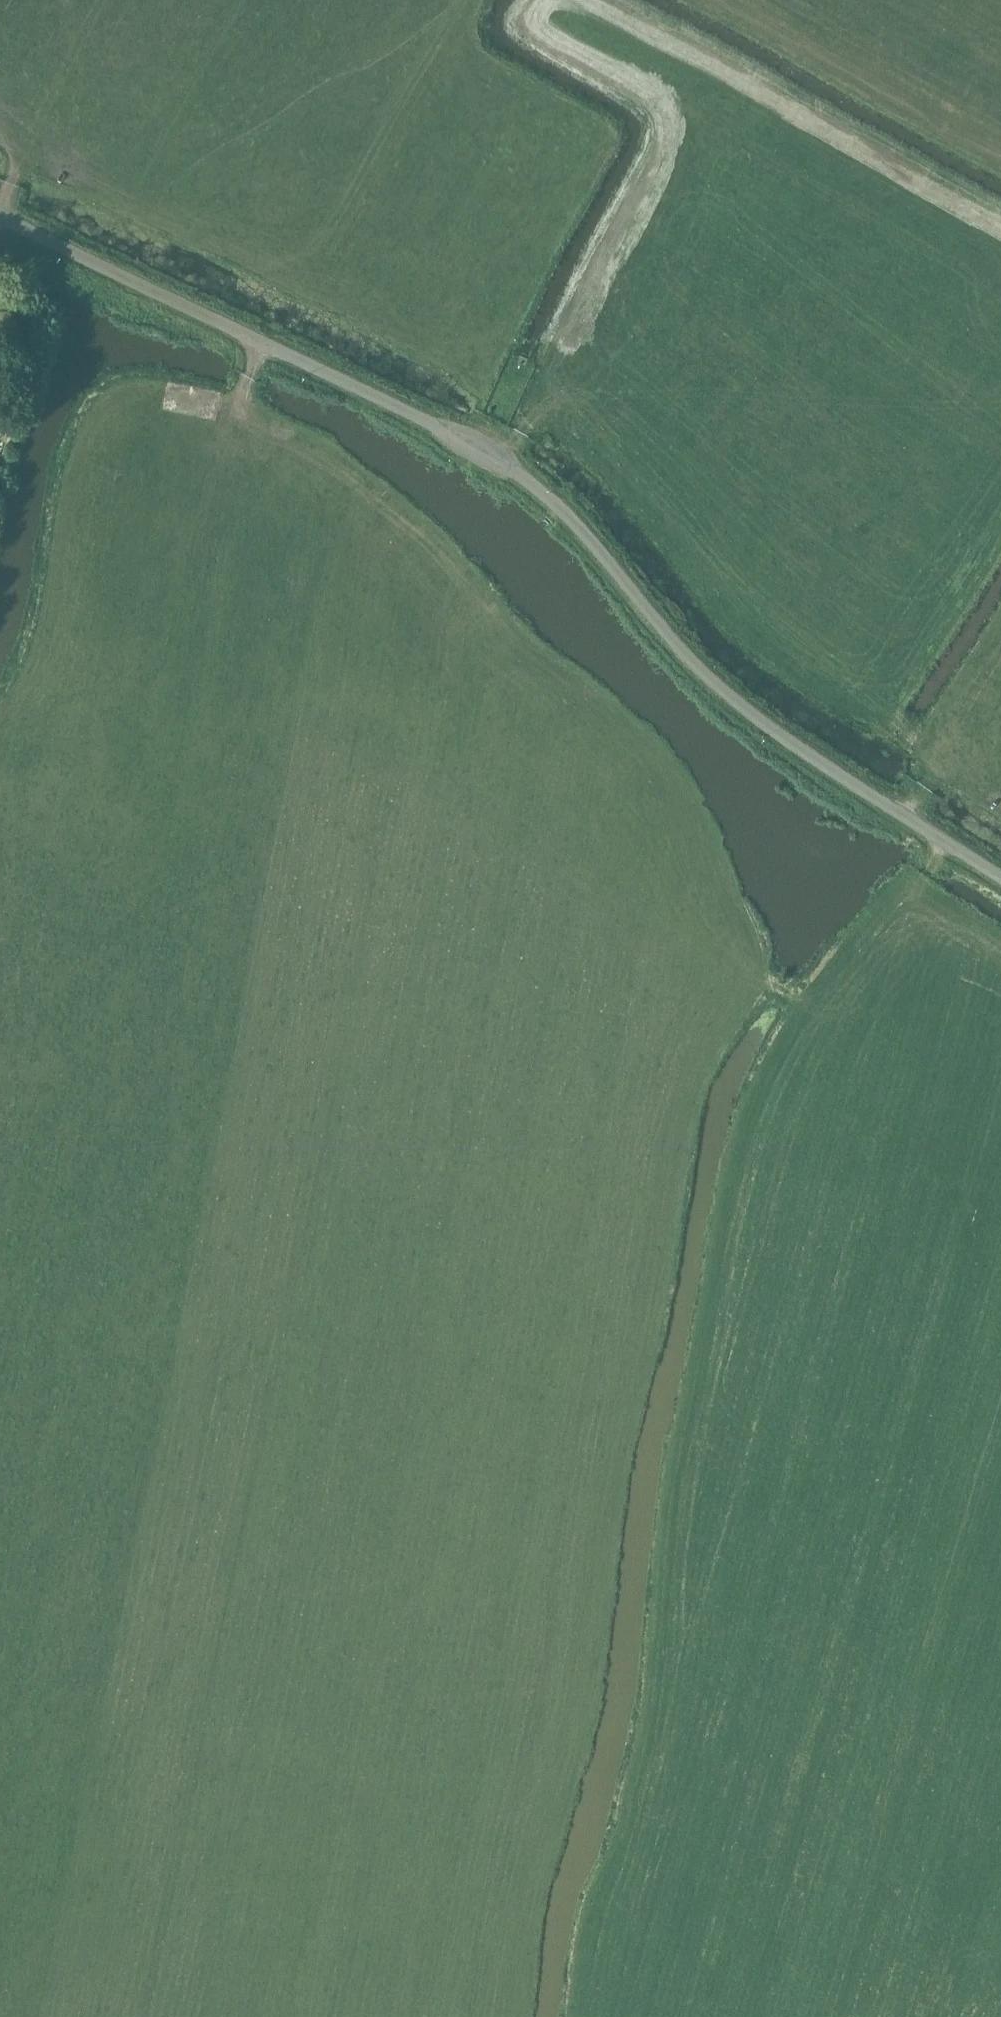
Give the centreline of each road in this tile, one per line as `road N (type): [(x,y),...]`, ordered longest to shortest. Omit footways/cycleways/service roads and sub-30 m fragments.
road 1 (unclassified): [(1000,876),(745,708),(511,465),(0,214)]
road 2 (track): [(219,496),(265,343)]

